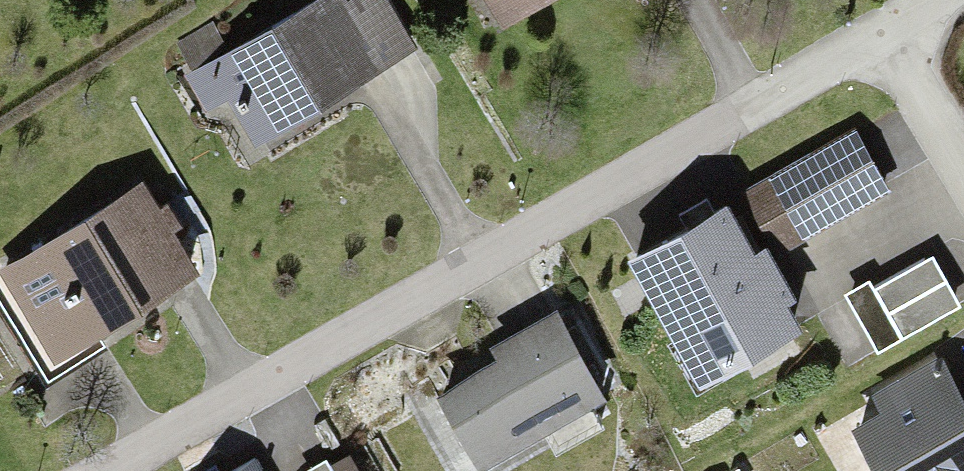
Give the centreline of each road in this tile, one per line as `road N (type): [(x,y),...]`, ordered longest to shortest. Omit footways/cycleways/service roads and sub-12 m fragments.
road 1 (residential): [(882,37),(109,470)]
road 2 (residential): [(963,168),(882,37)]

